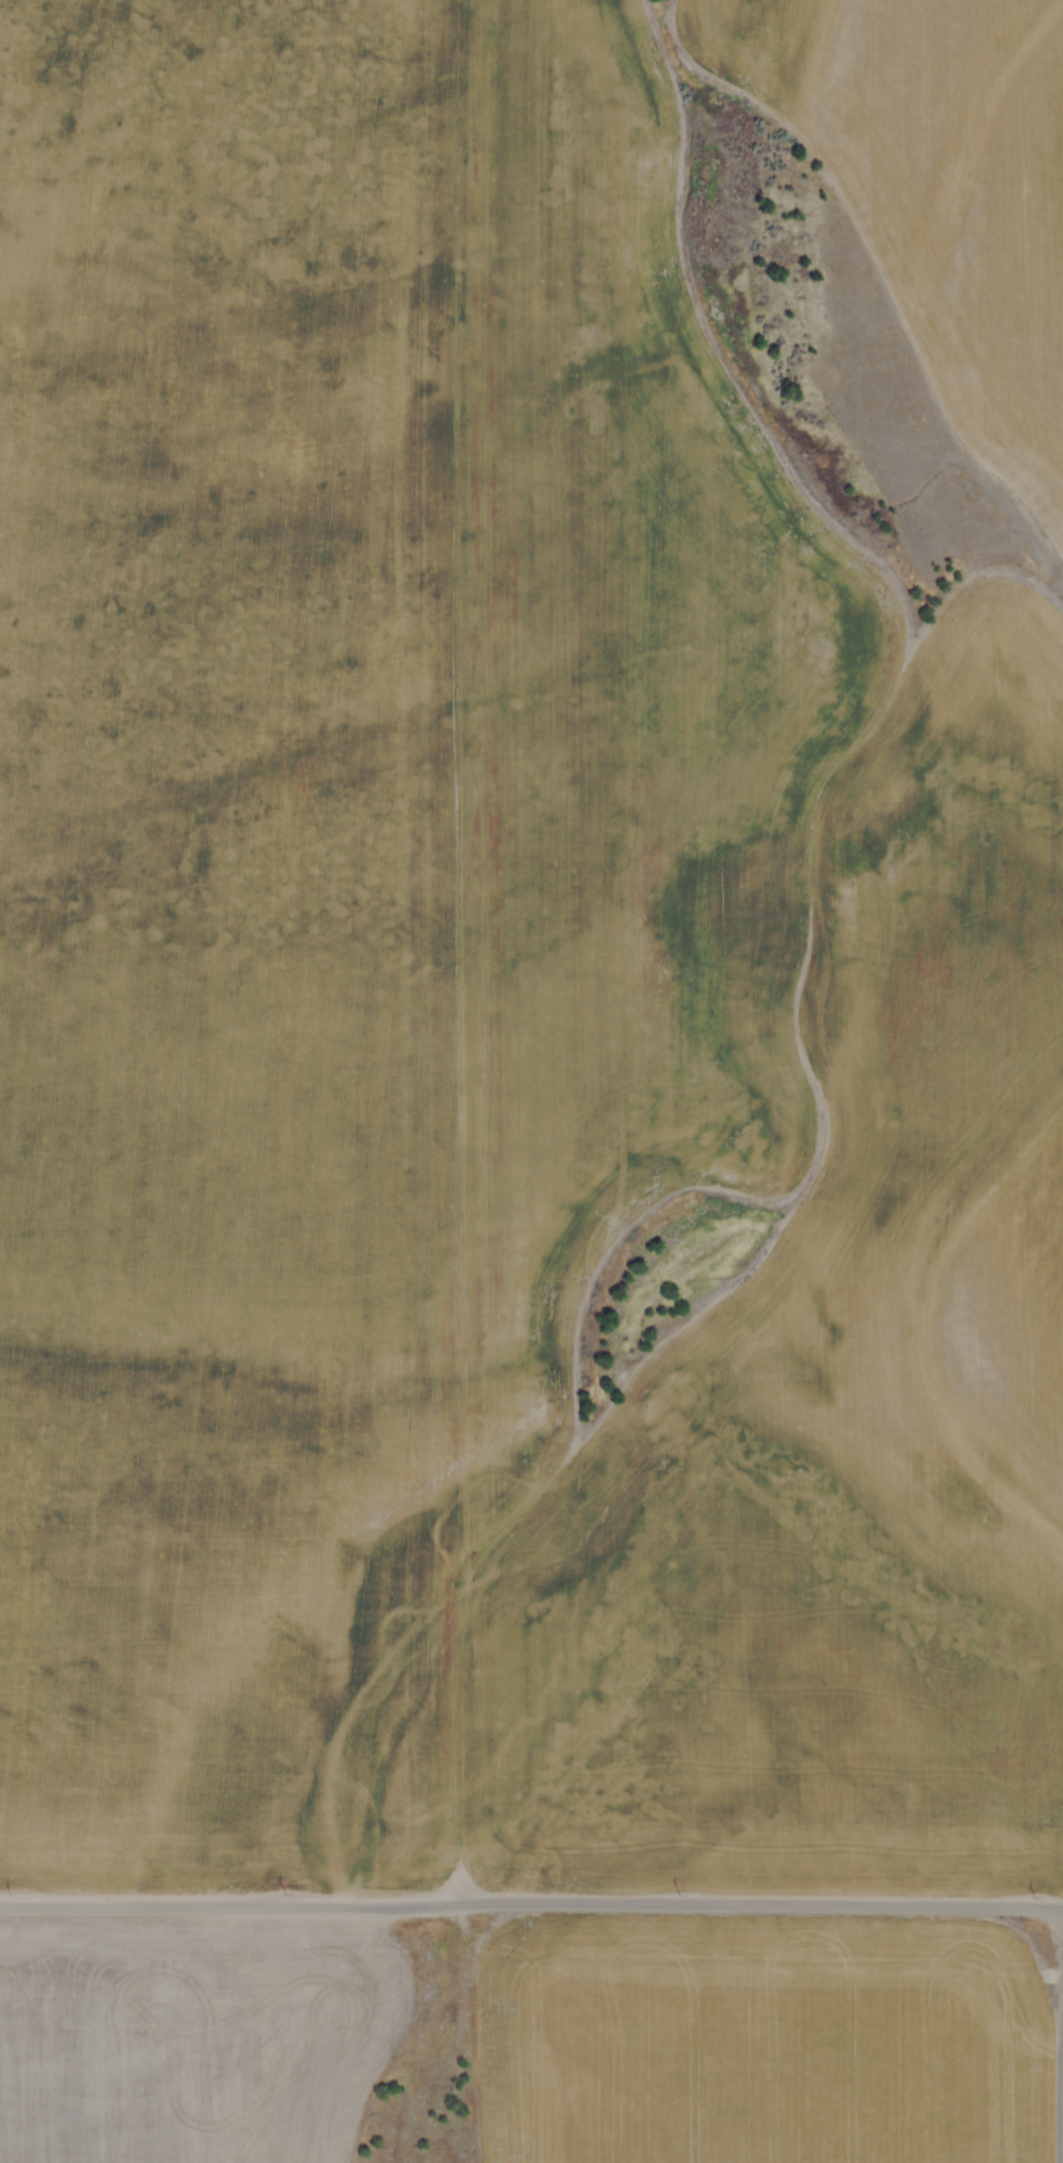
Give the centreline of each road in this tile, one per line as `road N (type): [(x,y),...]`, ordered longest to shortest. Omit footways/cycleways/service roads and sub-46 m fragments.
road 1 (residential): [(0,1898),(1062,1906)]

